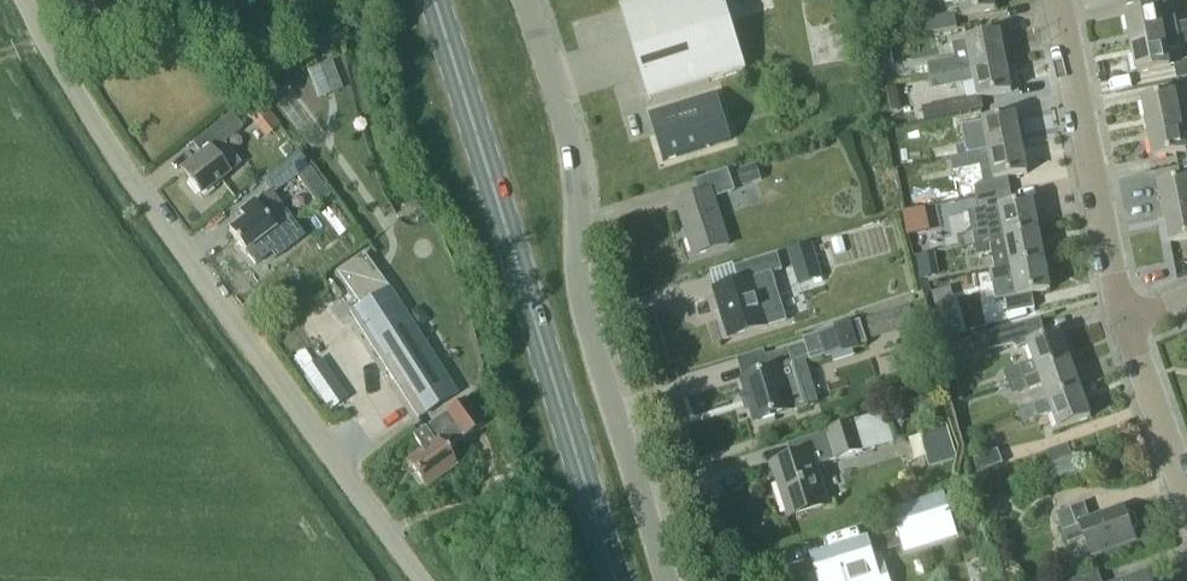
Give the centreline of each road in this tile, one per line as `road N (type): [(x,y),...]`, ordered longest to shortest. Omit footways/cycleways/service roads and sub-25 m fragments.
road 1 (unclassified): [(423,580),(134,181),(25,0)]
road 2 (primary): [(616,580),(434,0)]
road 3 (unclassified): [(666,580),(584,313),(570,138),(525,0)]
road 4 (residential): [(1125,323),(1057,0)]
road 5 (residential): [(1186,496),(1125,323)]

